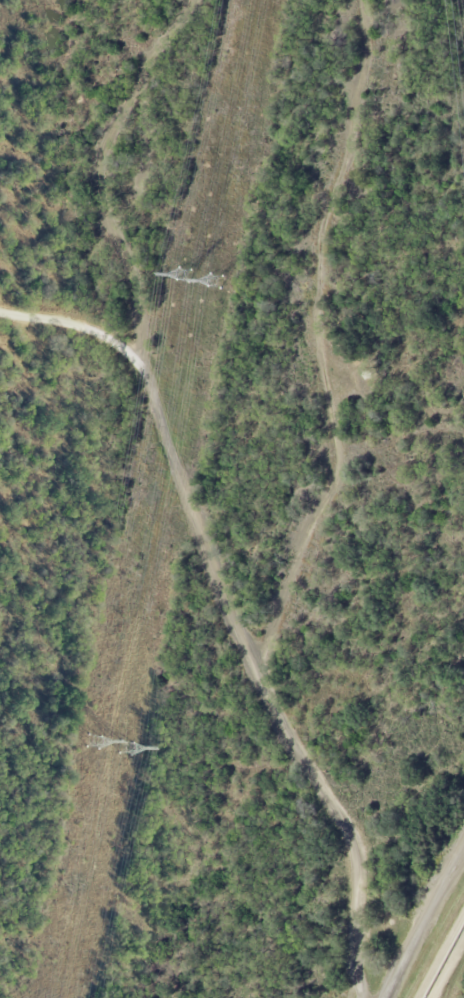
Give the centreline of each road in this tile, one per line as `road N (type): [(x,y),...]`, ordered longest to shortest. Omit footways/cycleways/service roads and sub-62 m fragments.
road 1 (track): [(196,0),(111,135),(102,170),(105,215),(132,268),(146,372)]

